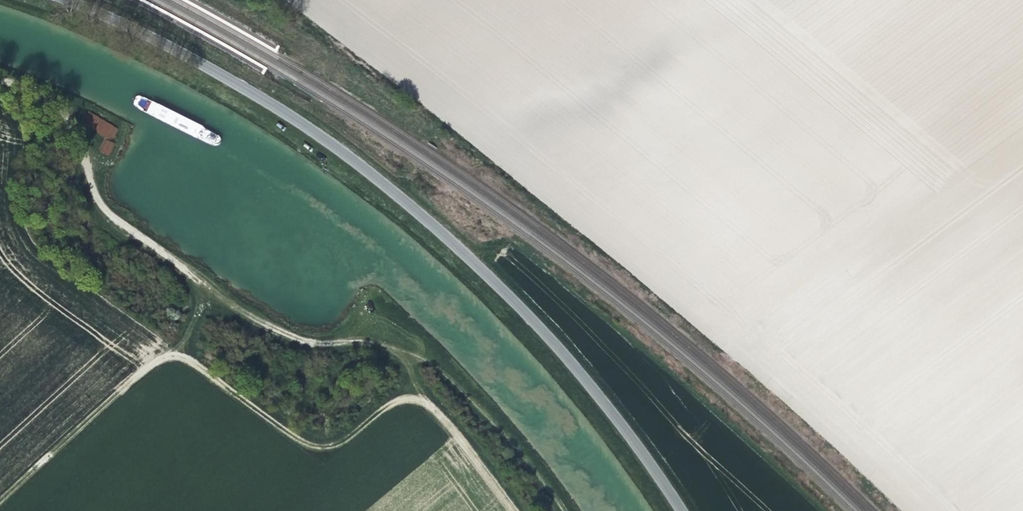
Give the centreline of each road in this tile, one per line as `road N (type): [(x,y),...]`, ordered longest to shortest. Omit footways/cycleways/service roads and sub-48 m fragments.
road 1 (tertiary): [(681,510),(550,340),(395,193),(287,114),(67,0)]
road 2 (track): [(0,81),(67,108),(94,137),(87,174),(97,202),(121,225),(254,320),(296,339),(407,350),(447,374),(566,510)]
road 3 (track): [(513,510),(428,407),(404,401),(339,442),(307,443),(180,357),(151,365),(0,496)]
road 4 (track): [(724,340),(910,510)]

